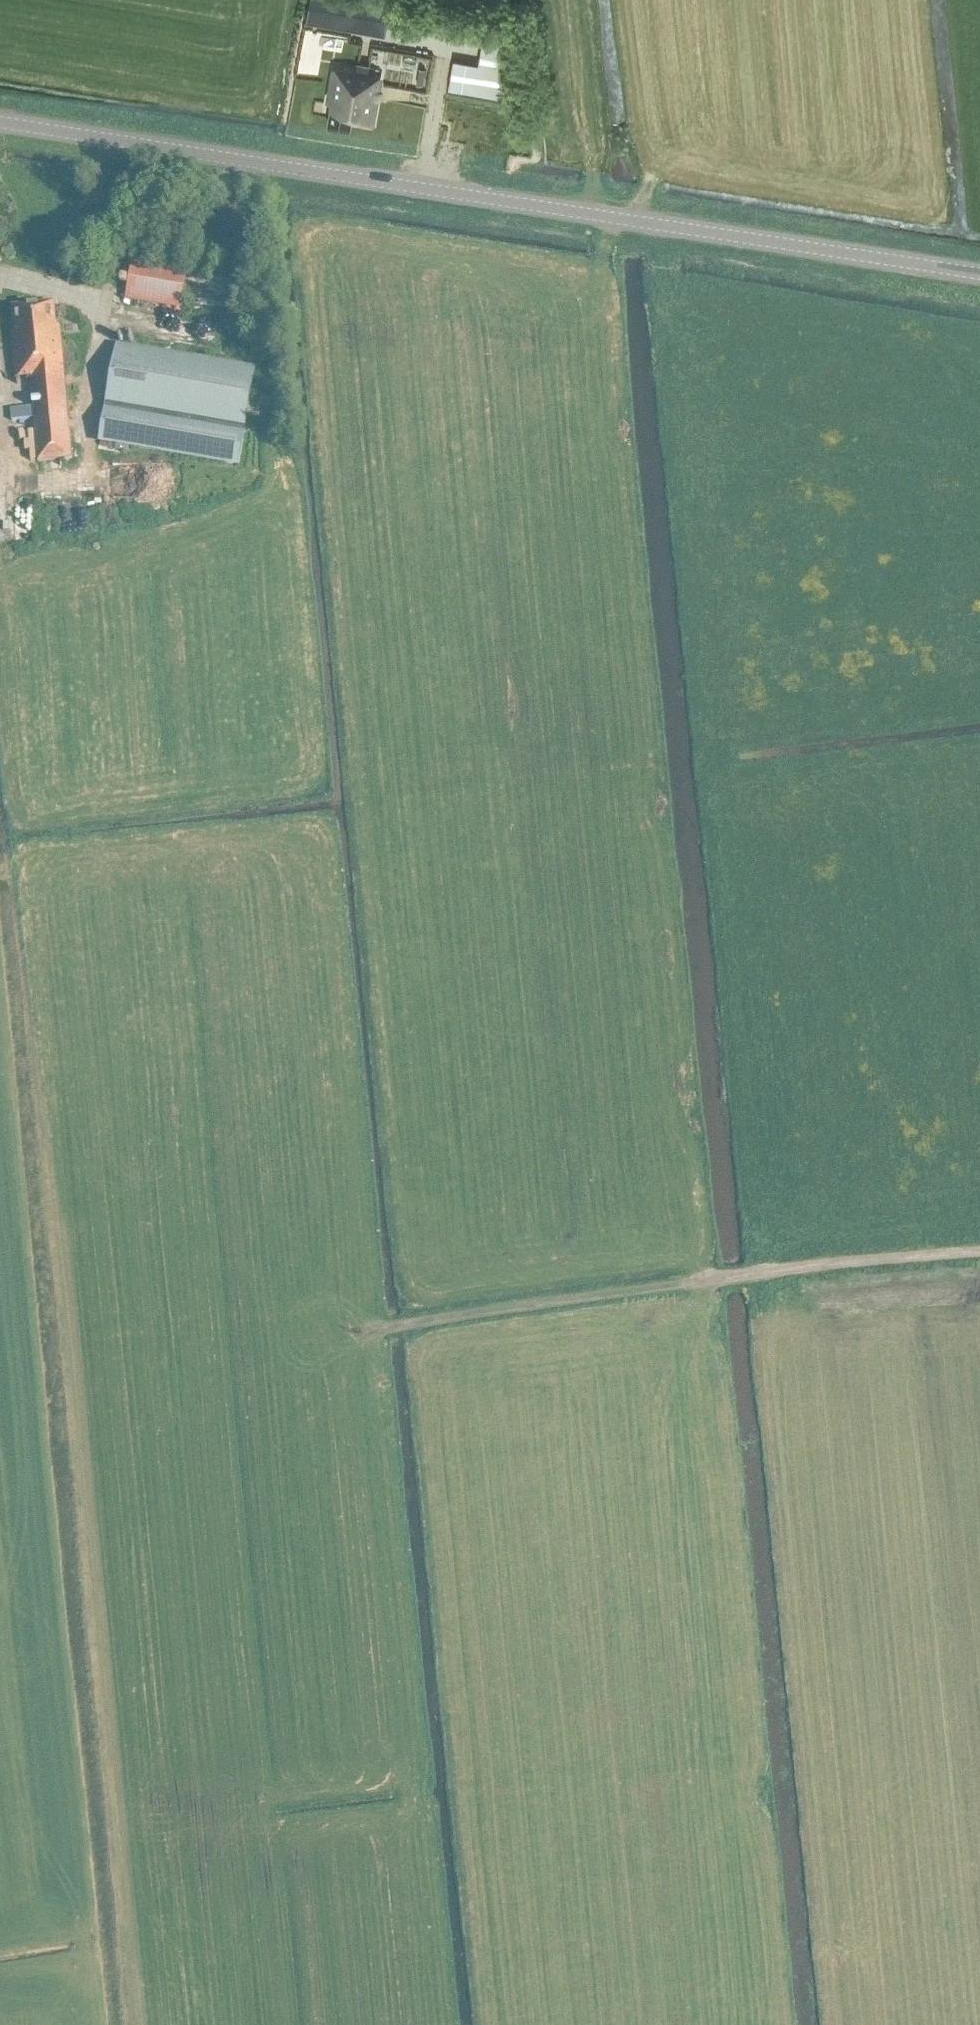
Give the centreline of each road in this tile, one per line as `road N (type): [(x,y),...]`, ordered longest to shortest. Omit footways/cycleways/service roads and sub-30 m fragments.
road 1 (tertiary): [(0,124),(979,277)]

